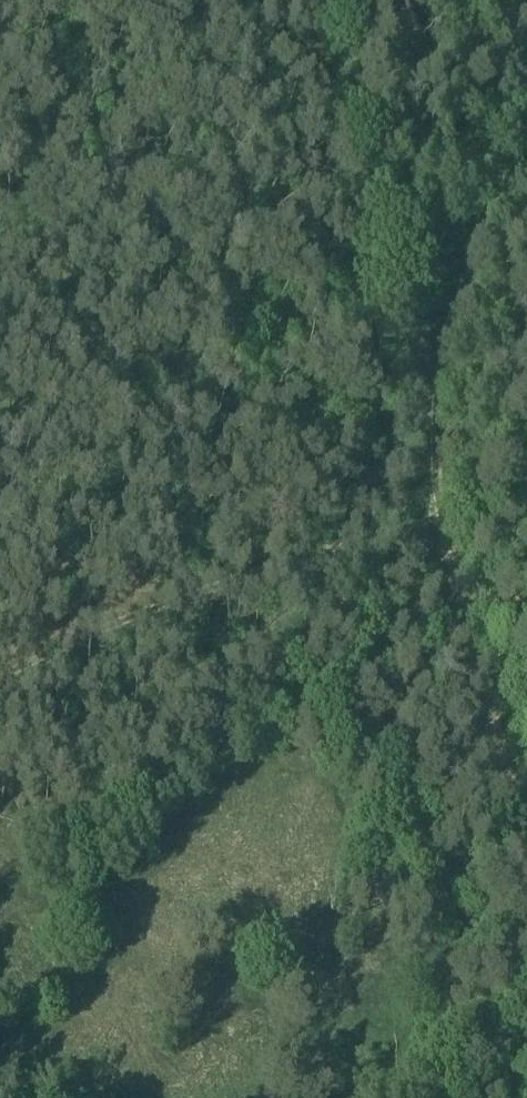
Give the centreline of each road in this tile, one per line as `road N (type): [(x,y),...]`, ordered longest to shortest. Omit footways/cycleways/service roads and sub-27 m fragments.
road 1 (track): [(526,819),(507,770),(447,511),(435,377),(442,318),(526,170)]
road 2 (track): [(0,708),(345,533),(447,511)]
road 3 (track): [(53,683),(0,563)]

